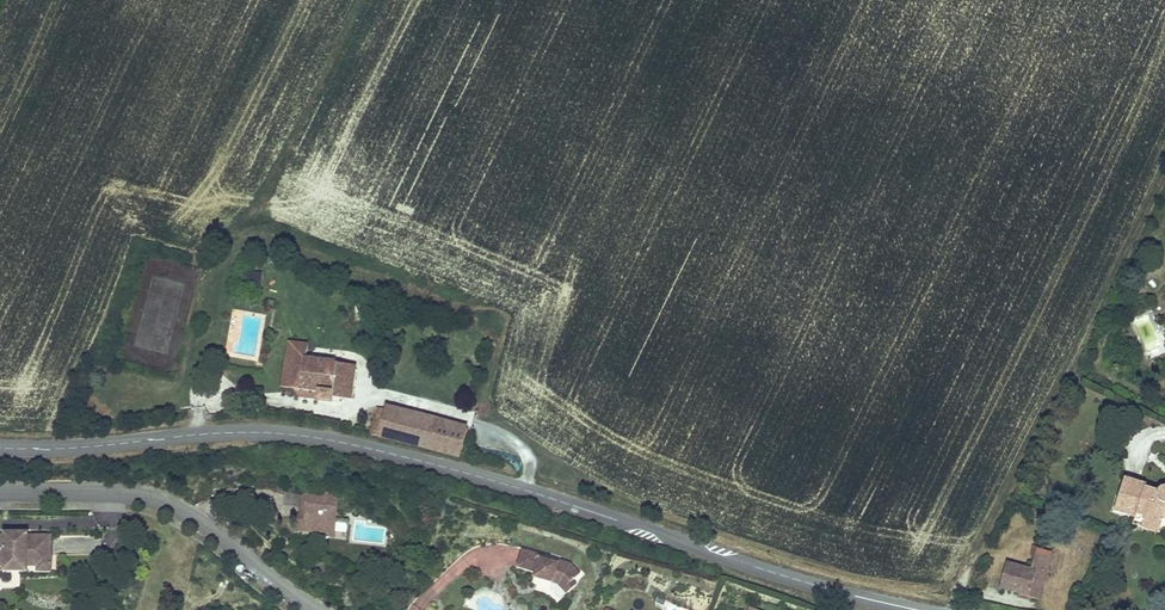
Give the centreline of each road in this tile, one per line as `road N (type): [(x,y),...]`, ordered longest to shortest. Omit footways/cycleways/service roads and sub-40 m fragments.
road 1 (tertiary): [(0,448),(229,432),(329,440),(523,489),(801,582),(916,609)]
road 2 (track): [(1164,157),(947,609)]
road 3 (residential): [(314,609),(168,503),(126,493),(0,492)]

